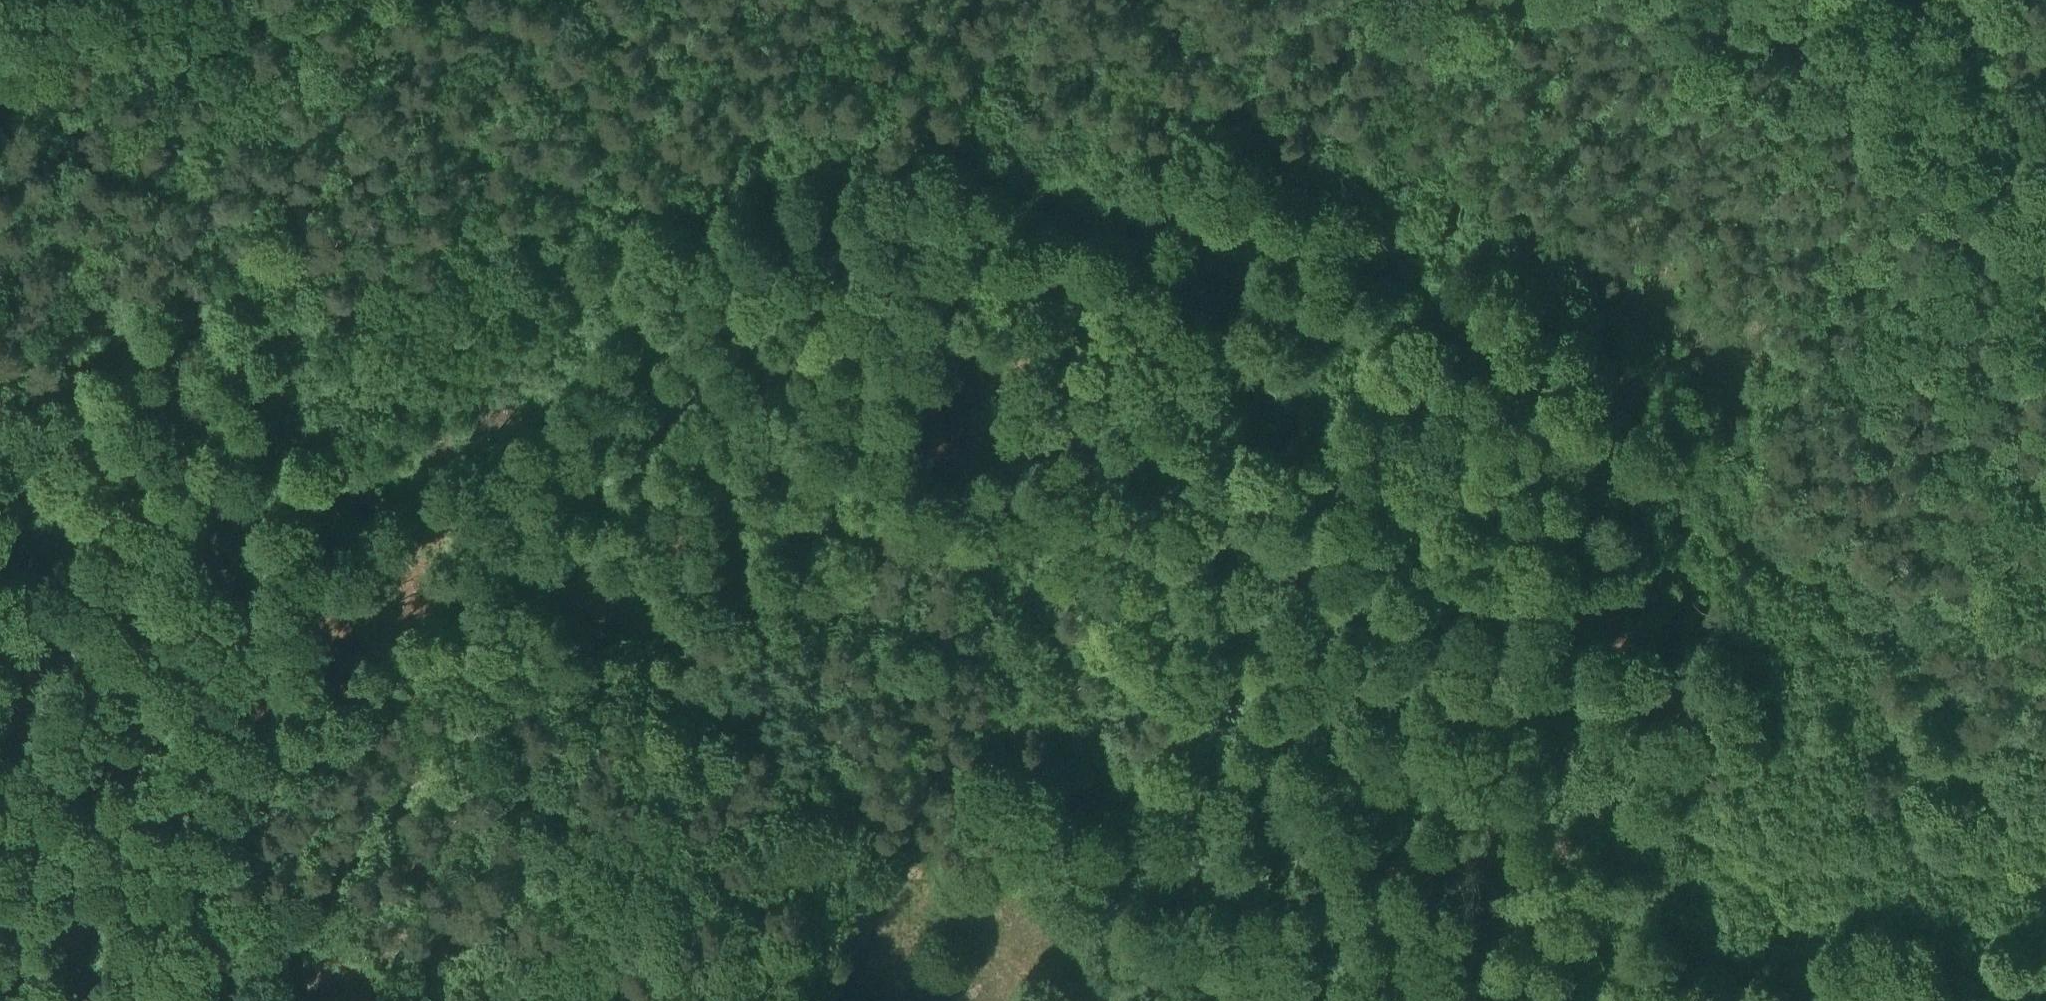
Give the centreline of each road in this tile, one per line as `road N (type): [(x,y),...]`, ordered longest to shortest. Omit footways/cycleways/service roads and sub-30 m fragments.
road 1 (track): [(1781,1000),(1227,677),(1083,544),(1011,507),(830,449),(715,386),(639,397),(517,431),(334,497),(220,503),(0,554)]
road 2 (track): [(1904,0),(2045,158)]

